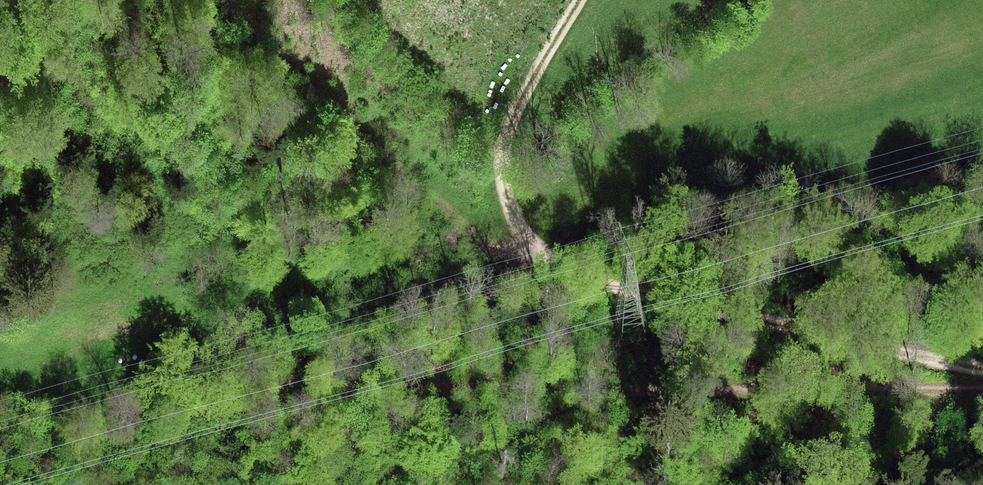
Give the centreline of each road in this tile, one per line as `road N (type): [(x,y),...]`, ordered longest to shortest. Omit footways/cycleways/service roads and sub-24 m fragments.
road 1 (track): [(579,0),(515,104),(501,146),(502,196),(525,243),(559,267),(662,299),(982,367)]
road 2 (track): [(0,402),(142,416),(389,390),(688,389)]
road 3 (track): [(386,189),(0,318)]
road 4 (track): [(688,389),(625,416),(392,484)]
road 5 (track): [(982,390),(688,389)]

